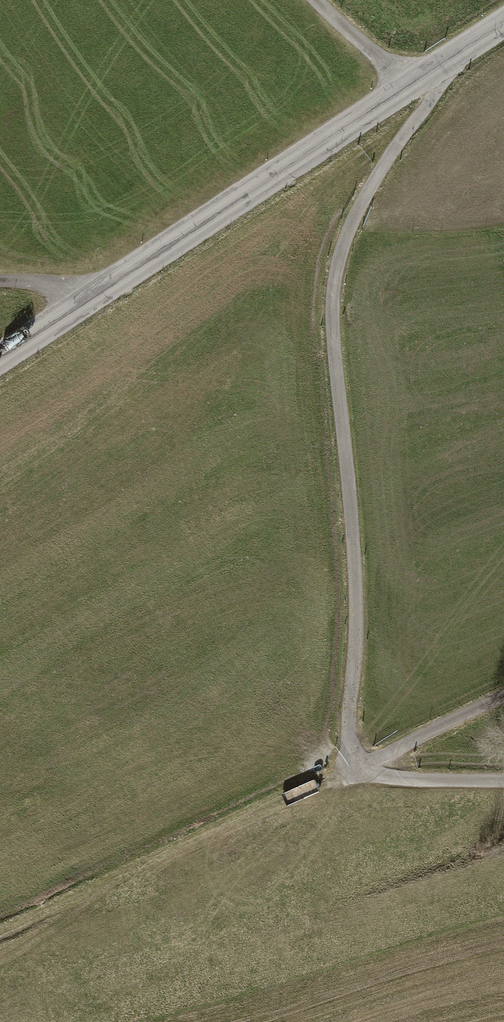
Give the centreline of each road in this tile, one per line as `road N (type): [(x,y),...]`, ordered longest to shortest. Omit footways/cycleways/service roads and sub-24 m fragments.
road 1 (track): [(360,766),(346,737),(355,593),(330,313),(338,255),(442,62)]
road 2 (tertiary): [(0,358),(503,17)]
road 3 (track): [(503,697),(360,766)]
road 4 (track): [(503,777),(399,778),(360,766)]

